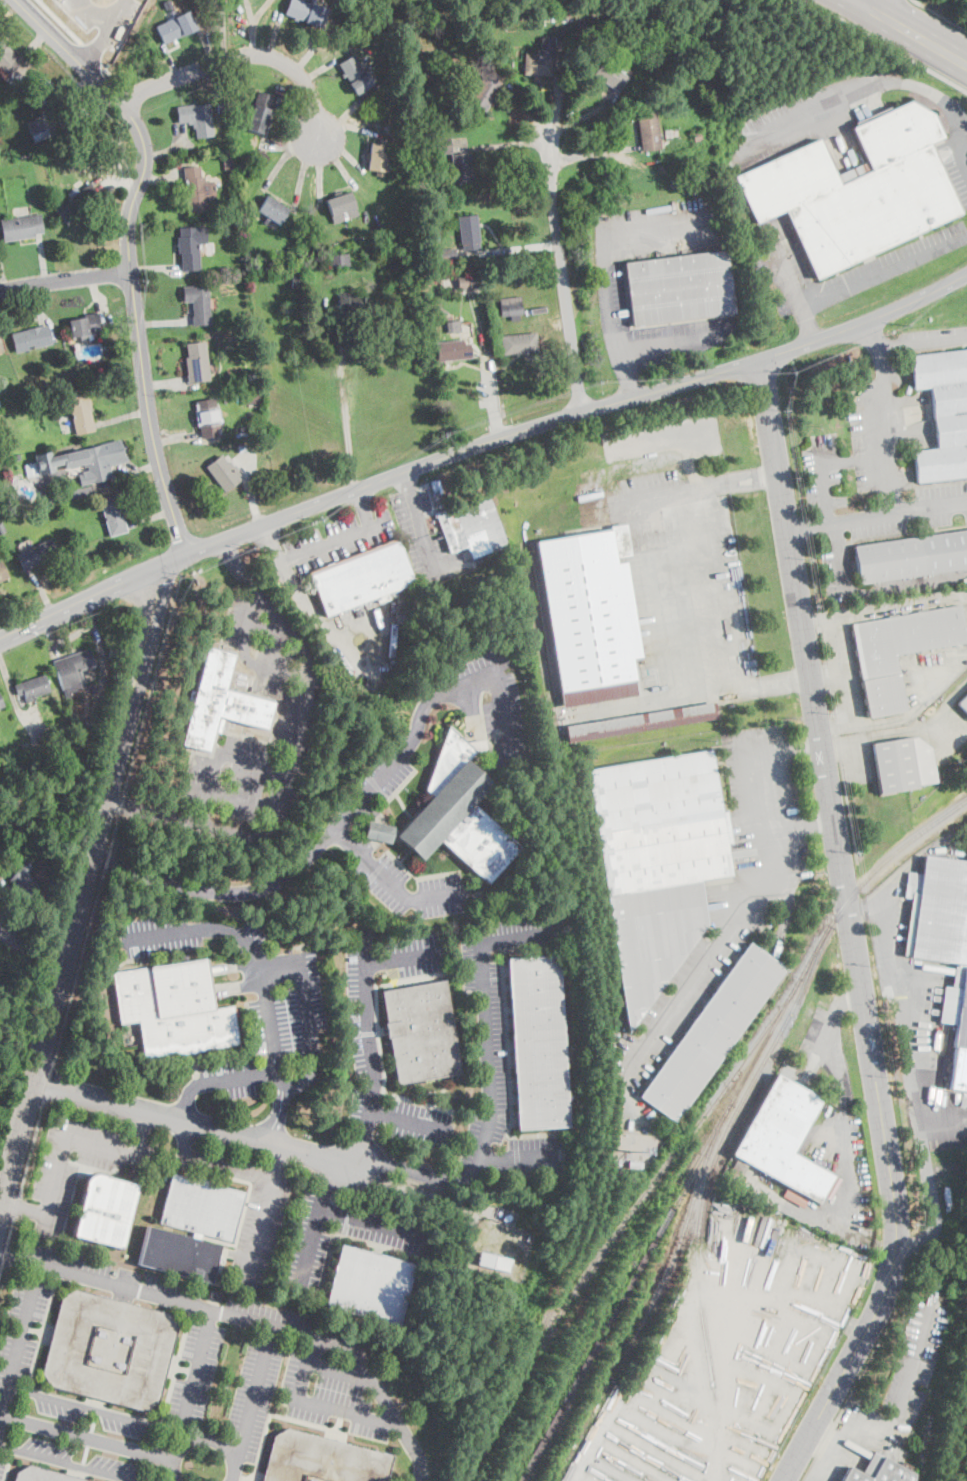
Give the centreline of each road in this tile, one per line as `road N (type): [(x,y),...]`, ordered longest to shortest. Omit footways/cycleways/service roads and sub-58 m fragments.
road 1 (residential): [(784,1480),(887,1291),(897,1229),(759,360)]
road 2 (tertiary): [(966,275),(844,330),(498,438),(165,564)]
road 3 (residential): [(0,1197),(165,564)]
road 4 (residential): [(186,554),(154,442),(130,271),(128,228),(145,147),(131,115),(15,0)]
road 5 (residential): [(30,1082),(355,1167)]
road 6 (residential): [(581,412),(546,140)]
road 7 (residential): [(121,104),(225,61),(268,56),(306,84),(319,138)]
road 8 (tertiary): [(165,564),(0,638)]
road 9 (residential): [(0,291),(130,271)]
road 10 (primary): [(966,65),(856,0)]

